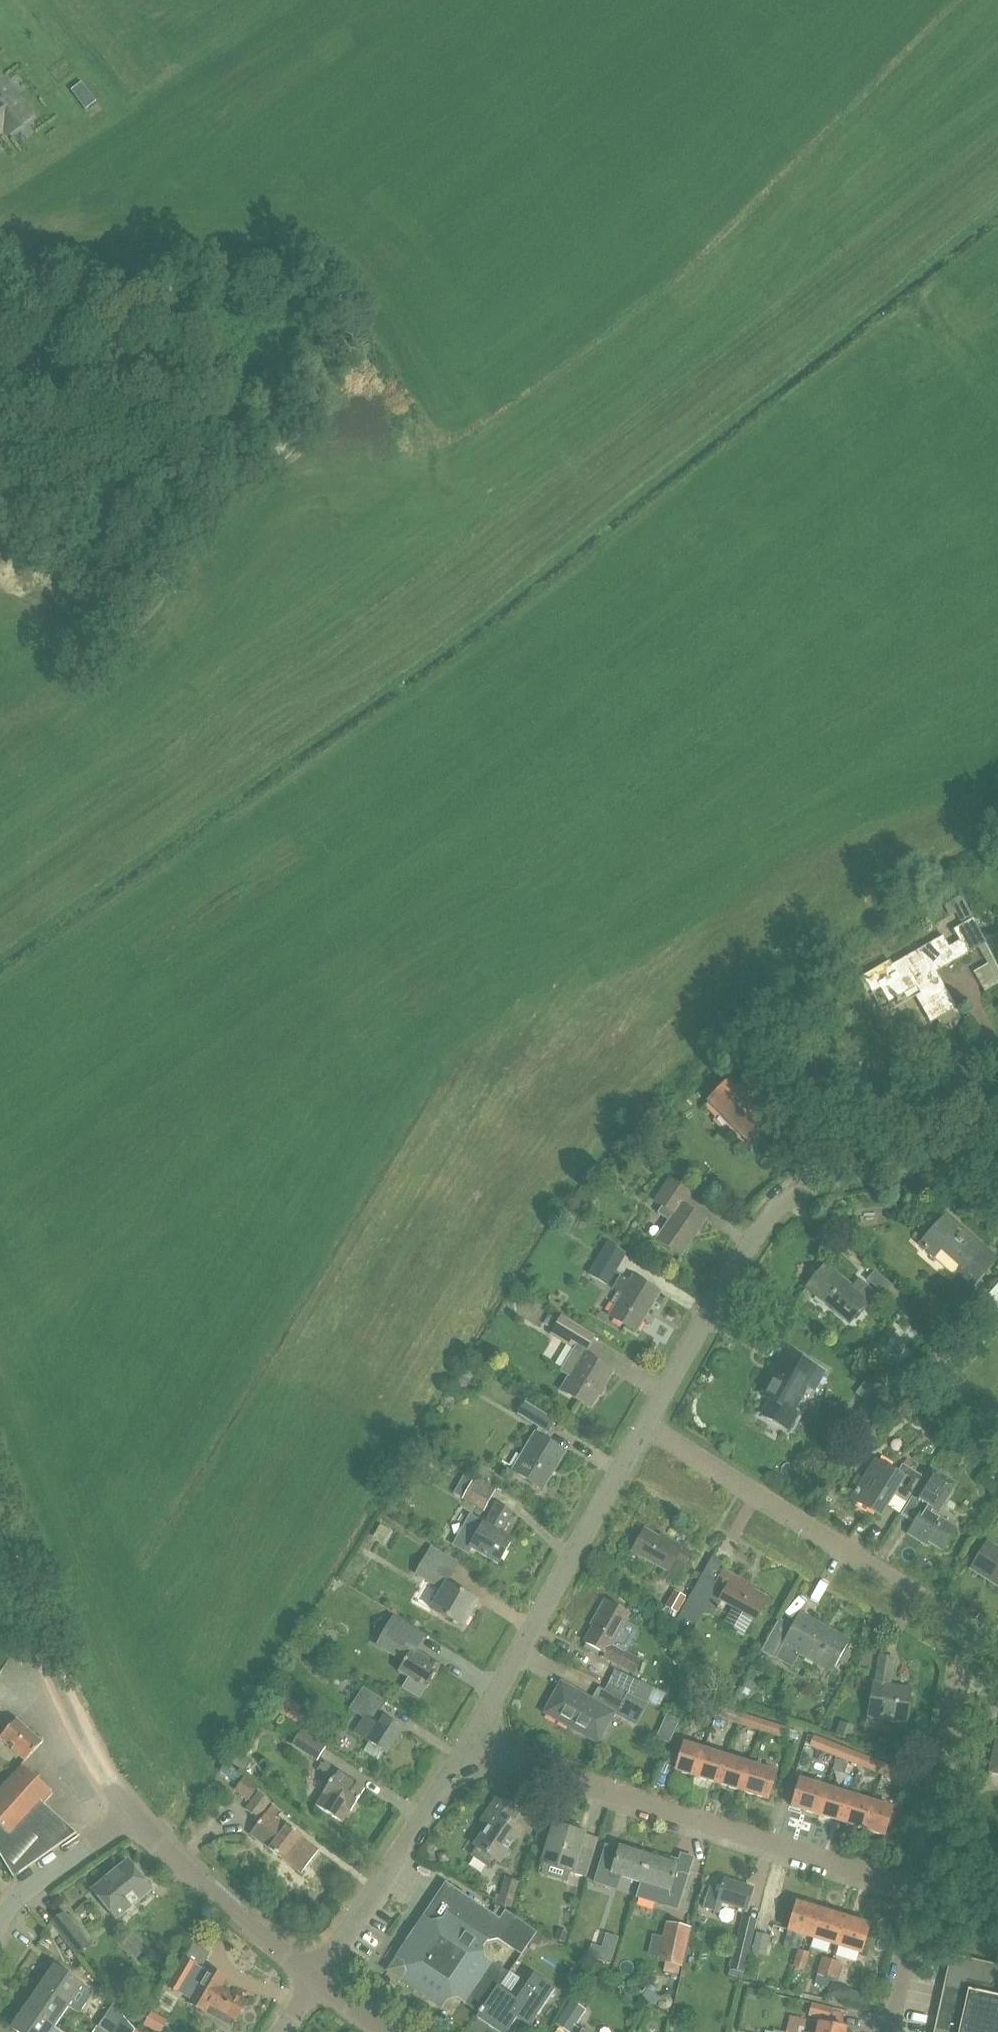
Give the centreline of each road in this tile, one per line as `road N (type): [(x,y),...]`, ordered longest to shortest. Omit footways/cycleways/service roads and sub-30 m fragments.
road 1 (residential): [(650,1422),(751,1238),(791,1195),(852,1174),(997,1152)]
road 2 (residential): [(921,1889),(464,1749)]
road 3 (residential): [(963,1633),(650,1422)]
road 4 (residential): [(464,1749),(650,1422)]
road 5 (tertiary): [(132,1811),(86,1737),(0,1537)]
road 6 (residential): [(317,1977),(464,1749)]
road 7 (residential): [(921,1889),(963,1633)]
road 8 (tertiary): [(317,1977),(132,1811)]
road 9 (residential): [(0,1919),(13,1900),(132,1811)]
road 10 (residential): [(891,2031),(921,1889)]

